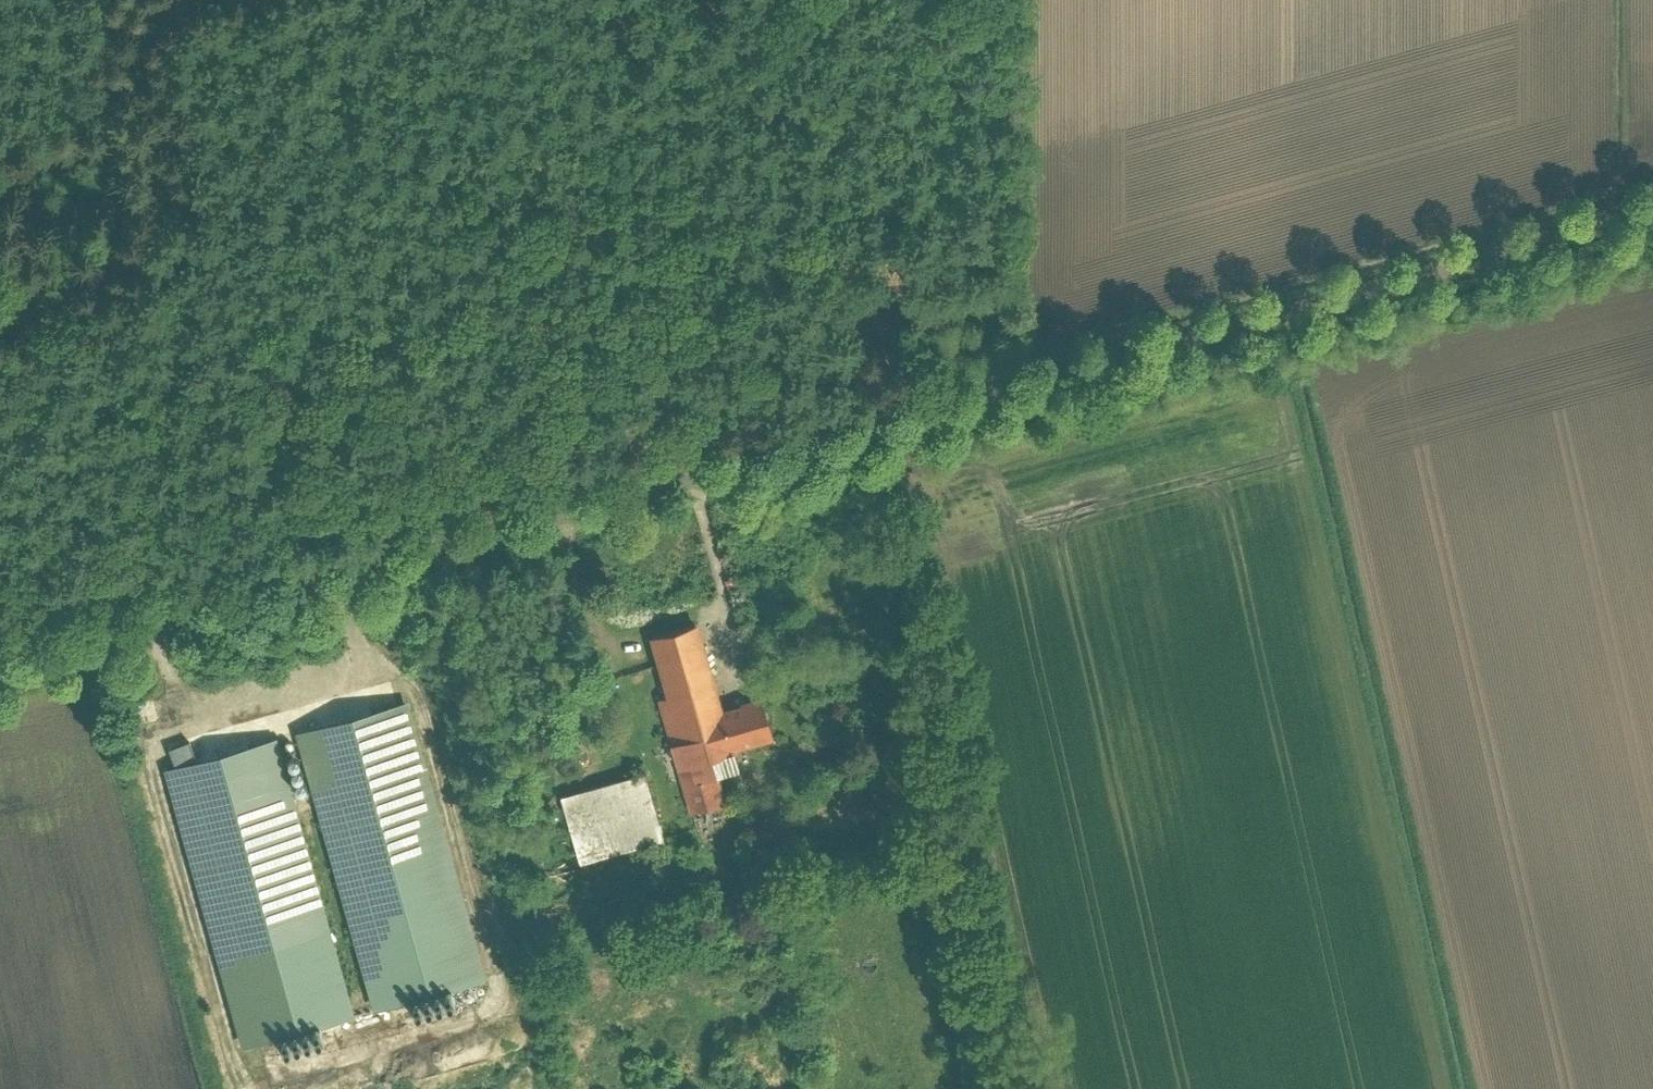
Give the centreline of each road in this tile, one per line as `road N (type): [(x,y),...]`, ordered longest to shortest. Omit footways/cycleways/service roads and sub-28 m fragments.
road 1 (residential): [(1652,214),(0,678)]

